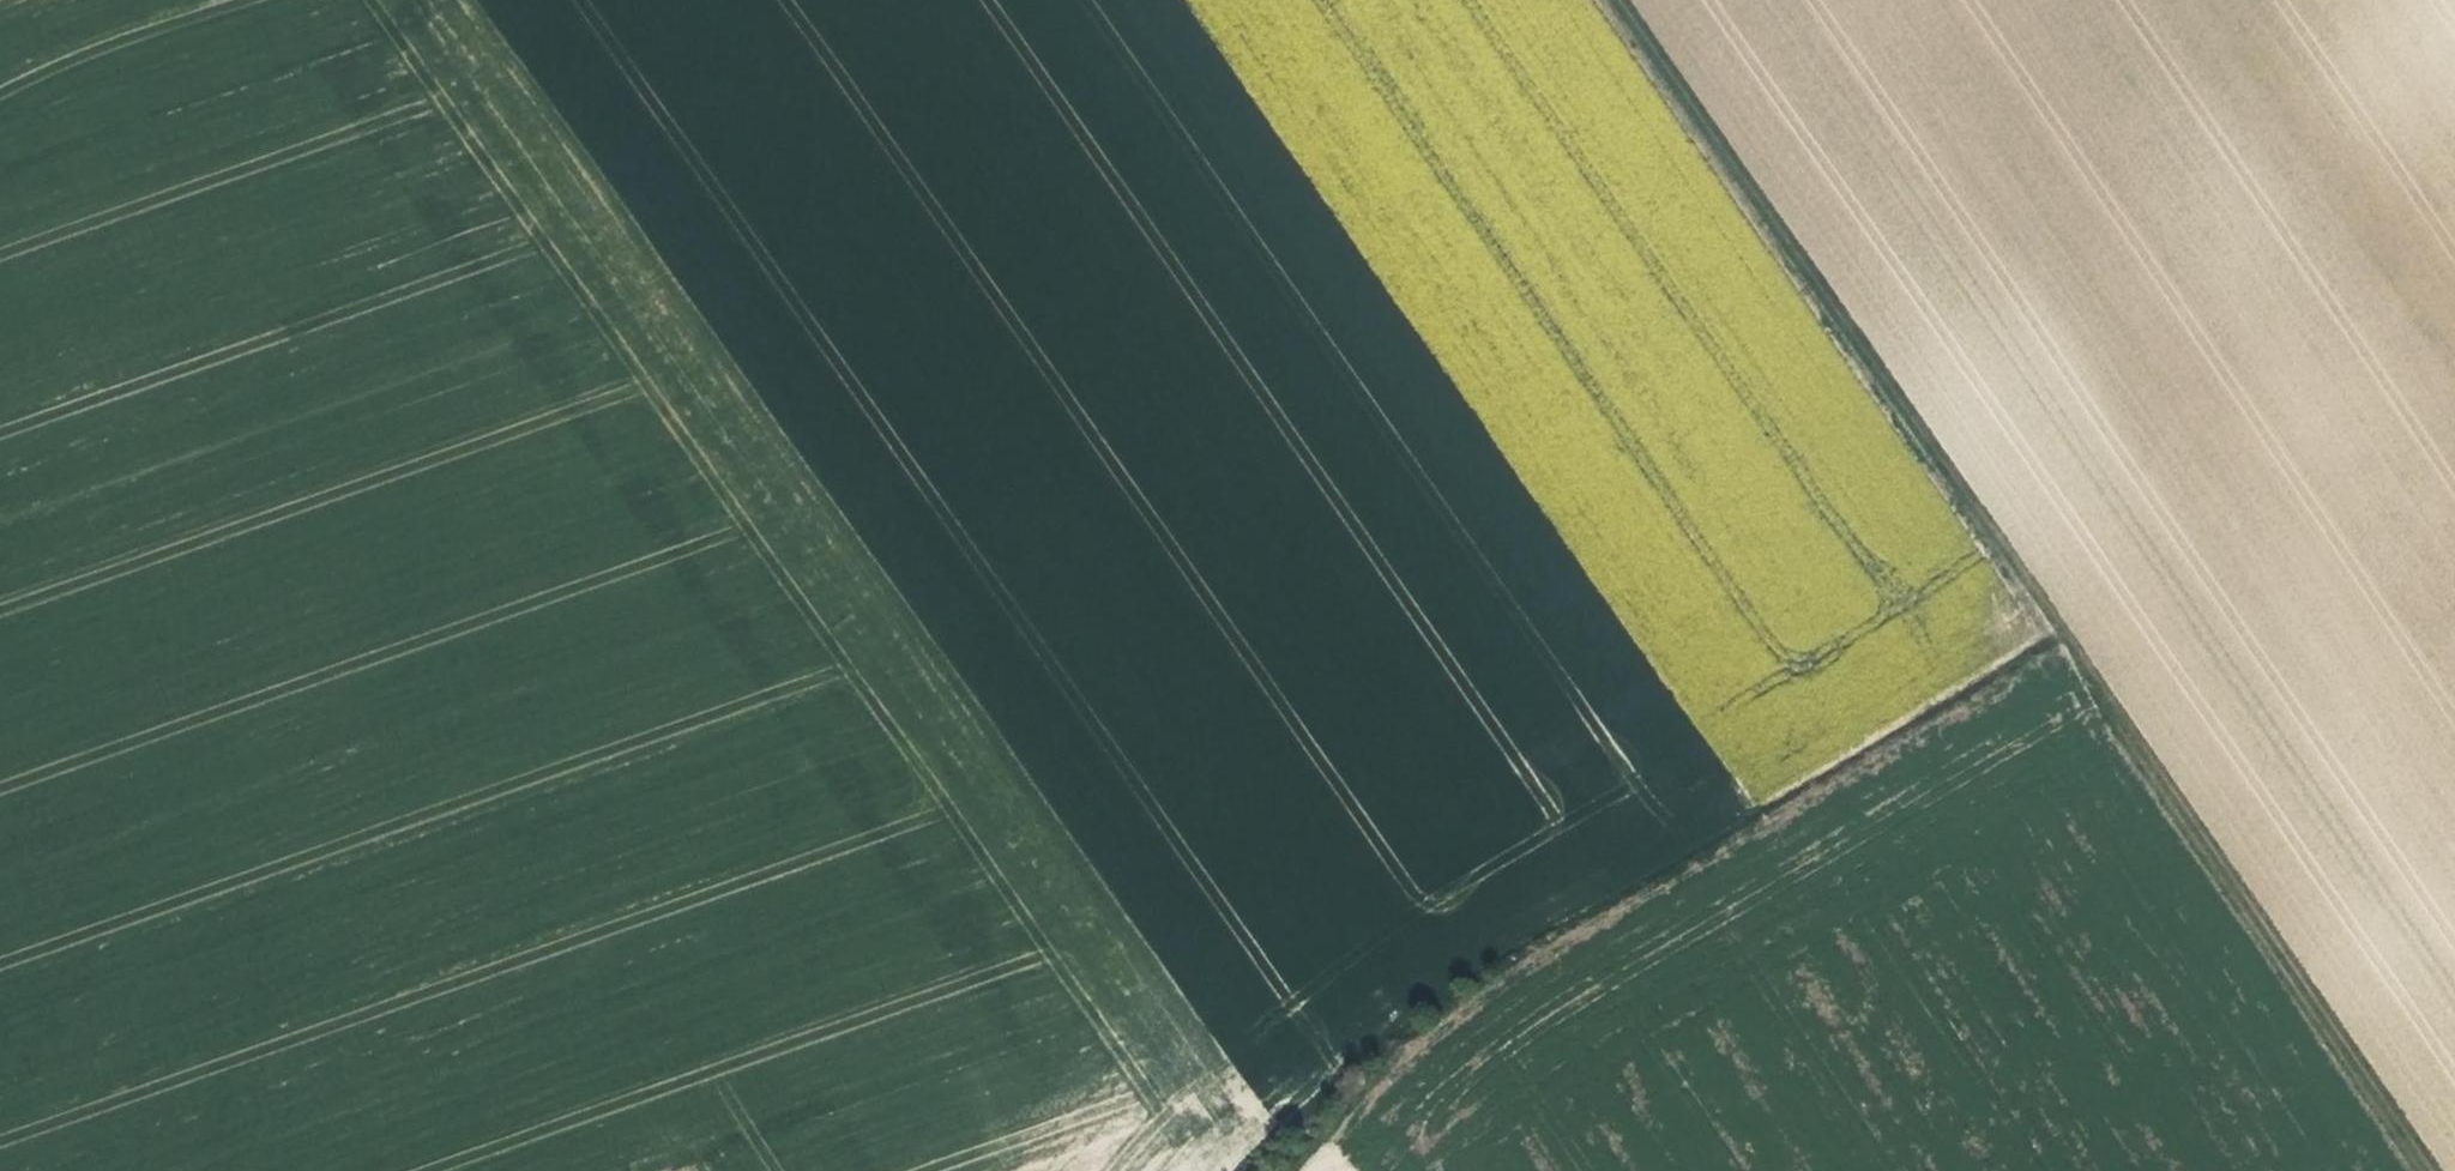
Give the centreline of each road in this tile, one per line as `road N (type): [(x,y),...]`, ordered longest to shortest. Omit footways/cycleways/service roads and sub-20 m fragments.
road 1 (track): [(2417,1170),(1610,0)]

